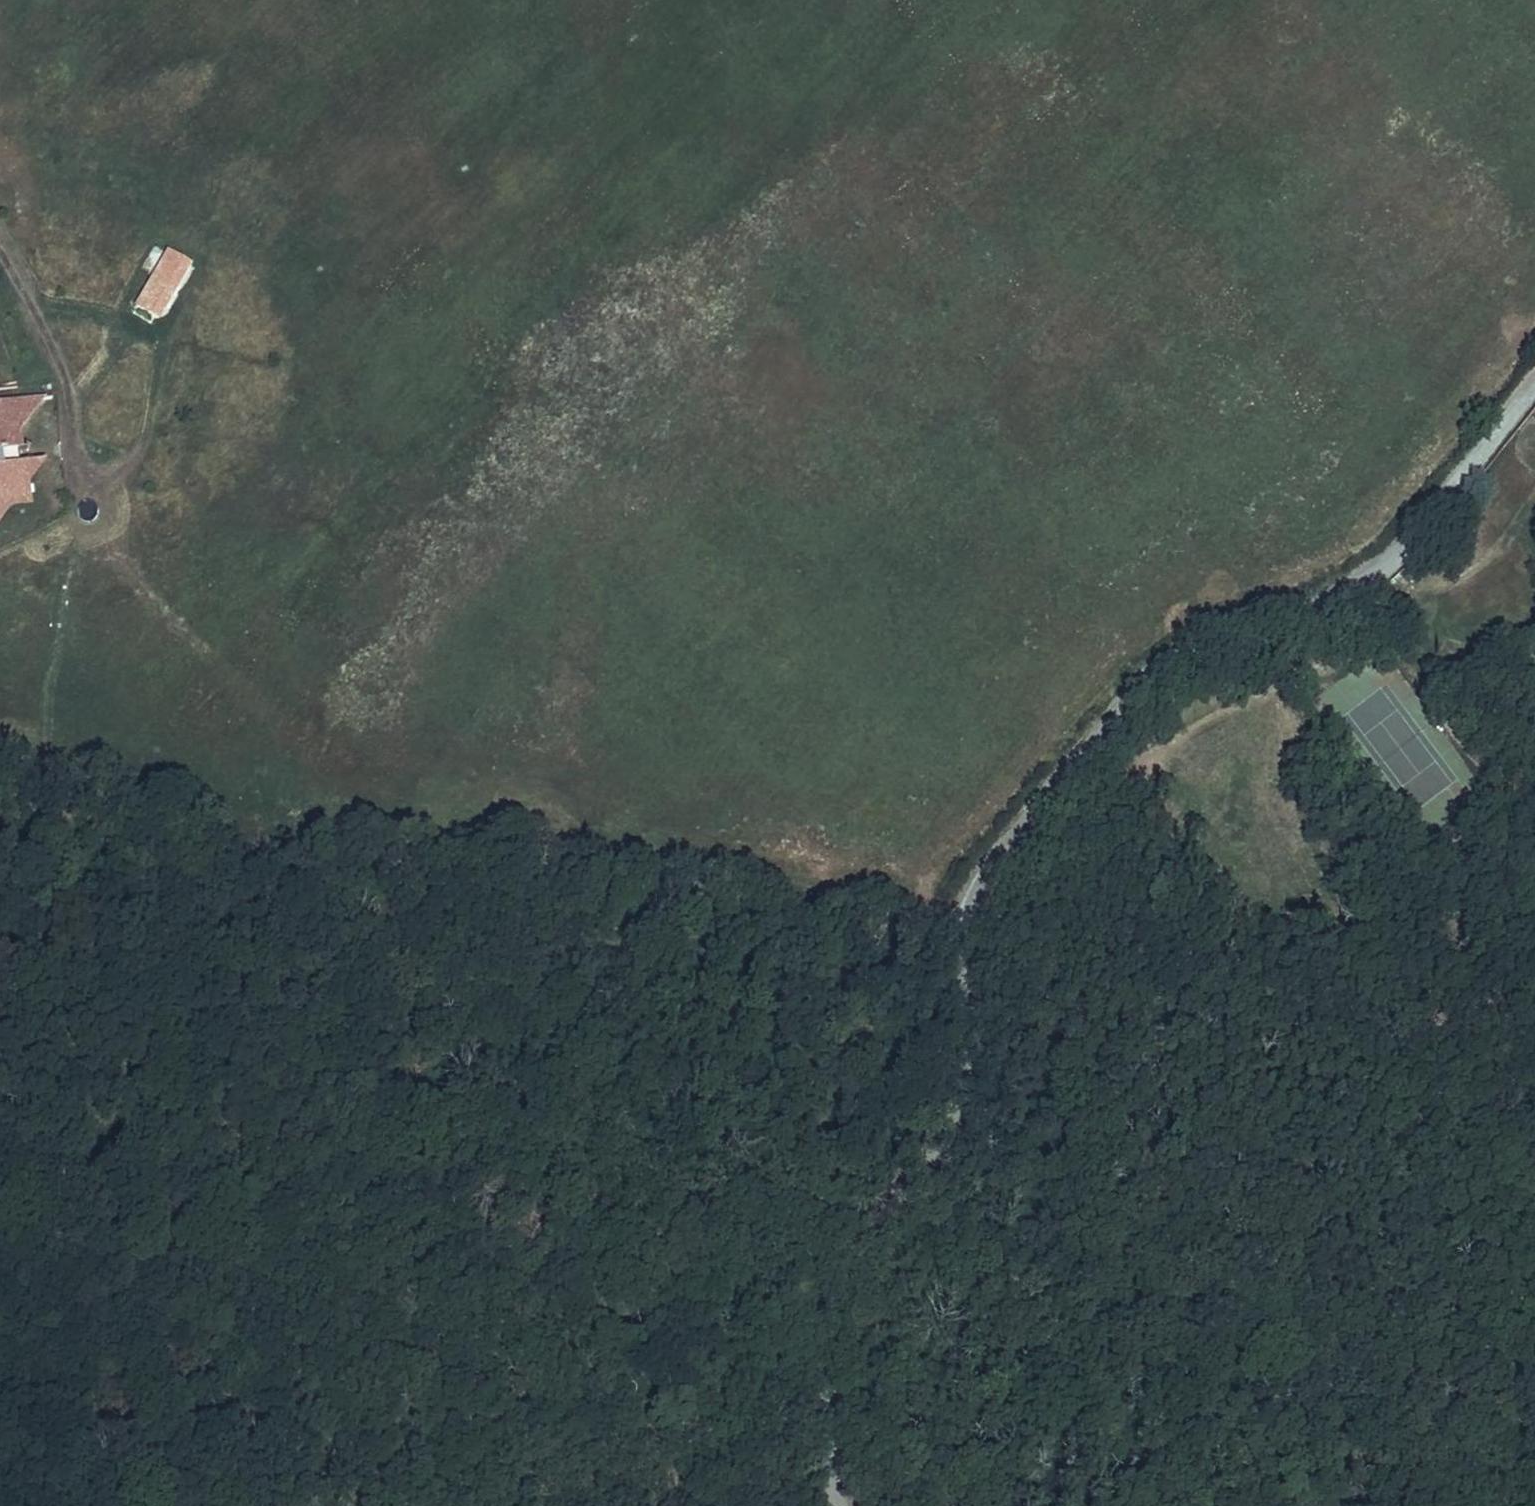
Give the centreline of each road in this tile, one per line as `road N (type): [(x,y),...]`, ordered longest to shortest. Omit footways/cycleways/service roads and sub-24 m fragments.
road 1 (track): [(969,912),(1180,653),(1210,636),(1284,625),(1349,593),(1385,564),(1534,388)]
road 2 (track): [(835,1505),(827,1432),(834,1318),(868,1238),(945,1110),(956,1073),(959,979)]

